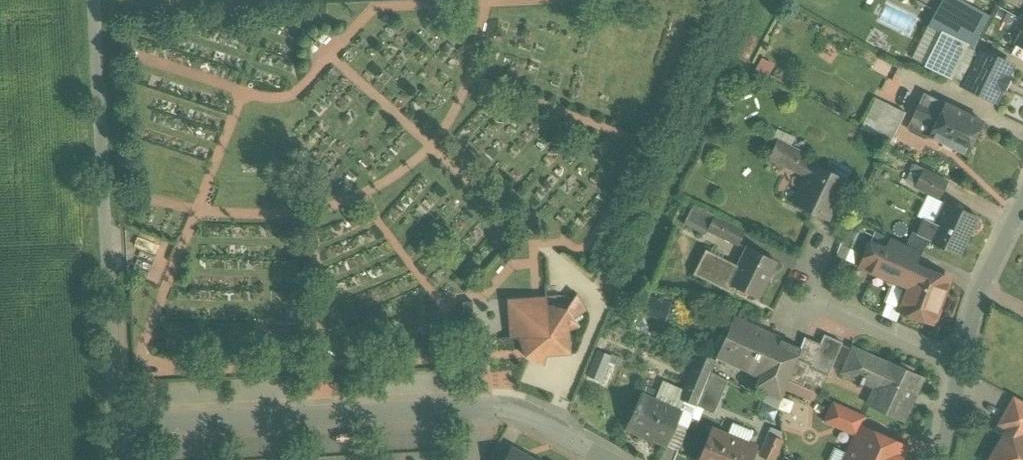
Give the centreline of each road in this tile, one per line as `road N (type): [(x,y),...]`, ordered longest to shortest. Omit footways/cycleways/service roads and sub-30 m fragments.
road 1 (residential): [(123,422),(96,0)]
road 2 (residential): [(123,422),(503,407)]
road 3 (residential): [(968,356),(813,292)]
road 4 (residential): [(968,356),(1022,216)]

